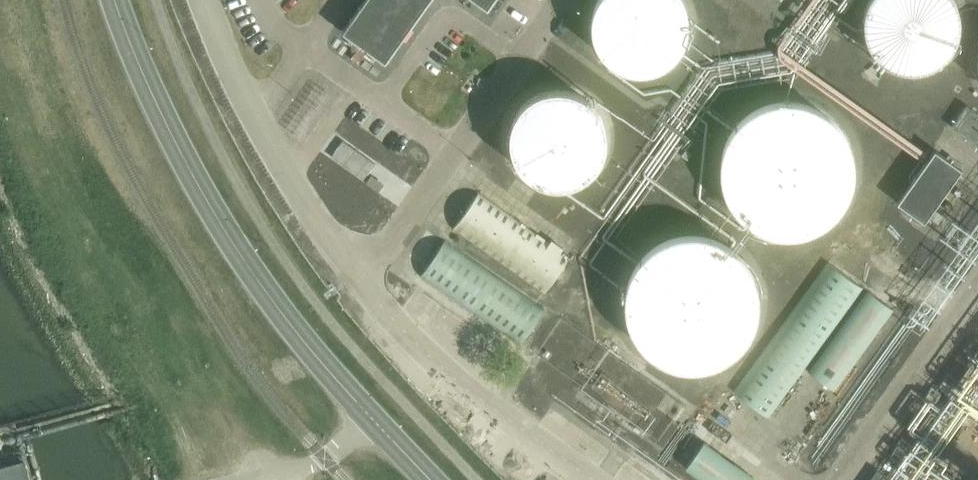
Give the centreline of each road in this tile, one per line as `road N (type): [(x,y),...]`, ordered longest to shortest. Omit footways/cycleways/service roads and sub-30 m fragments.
road 1 (unclassified): [(370,416),(230,240),(149,87),(115,0)]
road 2 (unclassified): [(246,479),(322,461),(370,416)]

